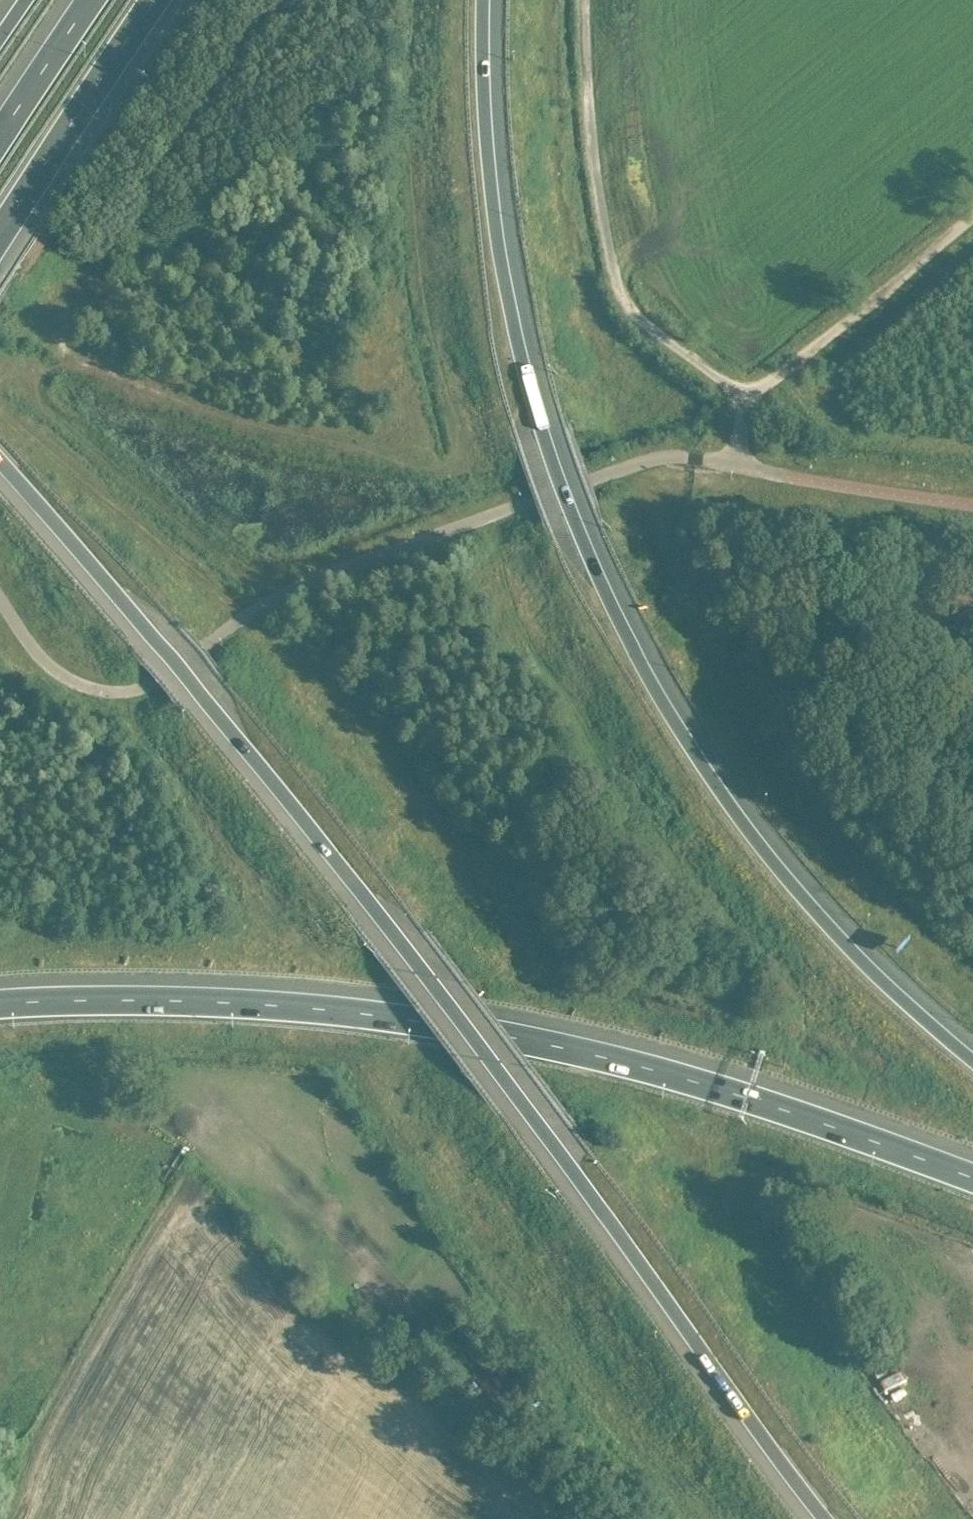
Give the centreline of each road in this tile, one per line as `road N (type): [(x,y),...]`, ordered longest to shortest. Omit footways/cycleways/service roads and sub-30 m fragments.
road 1 (motorway): [(0,460),(209,699),(396,937),(825,1518)]
road 2 (motorway): [(972,1056),(867,963),(774,860),(710,772),(634,641),(543,415),(513,301),(492,179),(487,0)]
road 3 (motorway): [(972,1177),(733,1092),(489,1031),(271,1006),(0,1006)]
road 4 (unclassified): [(618,470),(376,554),(273,604),(129,691),(57,676),(0,600)]
road 5 (unclassified): [(754,397),(639,324),(618,284),(592,152),(583,0)]
road 6 (motorway): [(0,233),(157,0)]
road 7 (track): [(972,222),(754,397)]
road 8 (motorway): [(91,0),(0,134)]

